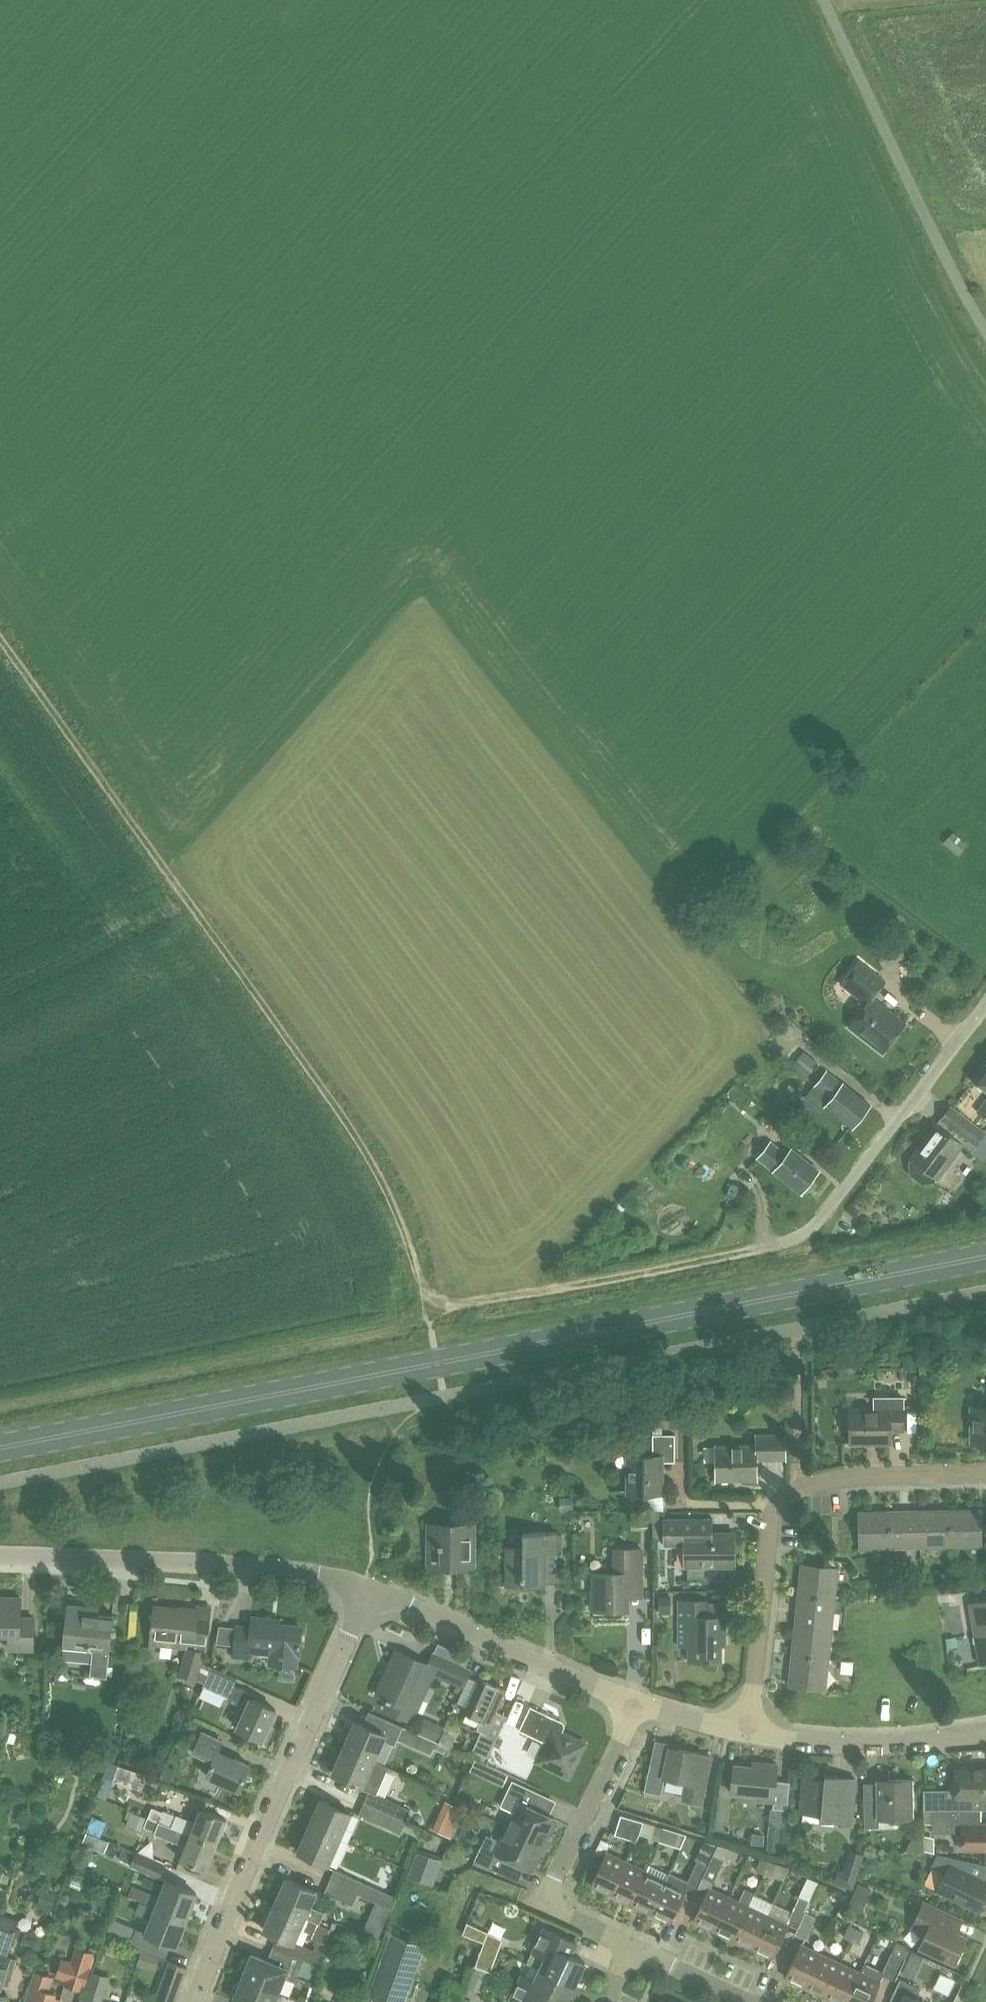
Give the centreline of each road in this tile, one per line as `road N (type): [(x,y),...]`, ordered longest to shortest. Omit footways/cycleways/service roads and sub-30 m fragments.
road 1 (primary): [(0,1448),(985,1256)]
road 2 (track): [(0,638),(336,1108),(407,1242),(430,1312)]
road 3 (residential): [(749,1729),(774,1505),(799,1486),(872,1473),(985,1474)]
road 4 (residential): [(196,2001),(256,1841),(367,1594)]
road 5 (track): [(430,1312),(752,1251),(811,1228)]
road 6 (residential): [(0,1561),(224,1569),(317,1578),(367,1594)]
road 7 (unclassified): [(985,330),(825,0)]
road 8 (residential): [(634,1700),(551,1905),(634,1943)]
road 9 (residential): [(634,1700),(367,1594)]
road 10 (unclassified): [(811,1228),(985,1001)]
road 11 (residential): [(985,1732),(836,1742),(749,1729)]
road 12 (residential): [(634,1943),(757,2001)]

